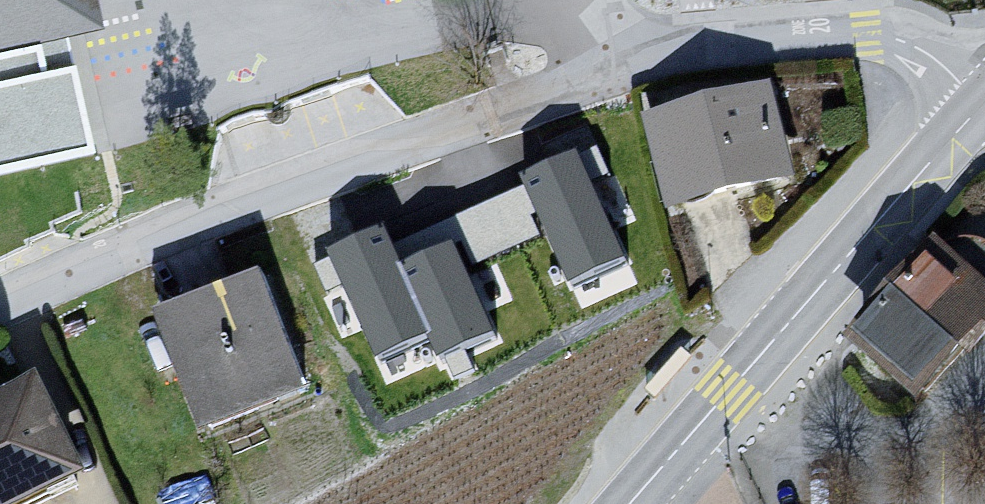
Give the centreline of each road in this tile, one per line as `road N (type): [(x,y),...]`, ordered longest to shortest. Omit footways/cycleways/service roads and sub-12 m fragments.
road 1 (residential): [(588,68),(0,312)]
road 2 (residential): [(981,105),(630,503)]
road 3 (residential): [(981,105),(925,51),(896,41),(702,47),(588,68)]

